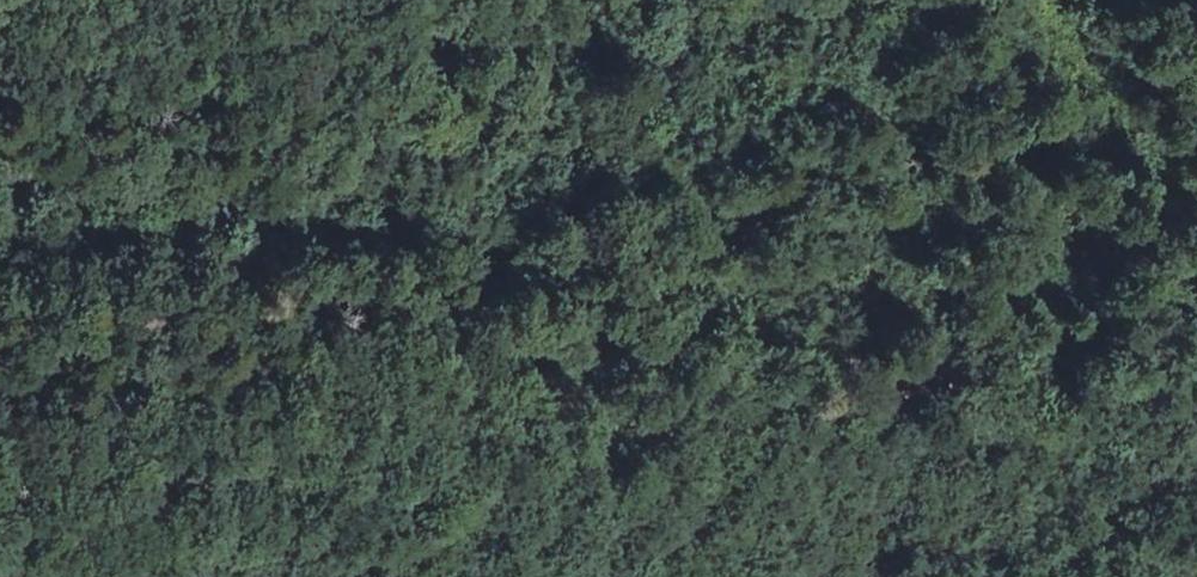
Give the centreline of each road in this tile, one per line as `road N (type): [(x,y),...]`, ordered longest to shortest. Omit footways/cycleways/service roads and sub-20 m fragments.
road 1 (track): [(1196,192),(1140,127),(1062,0)]

